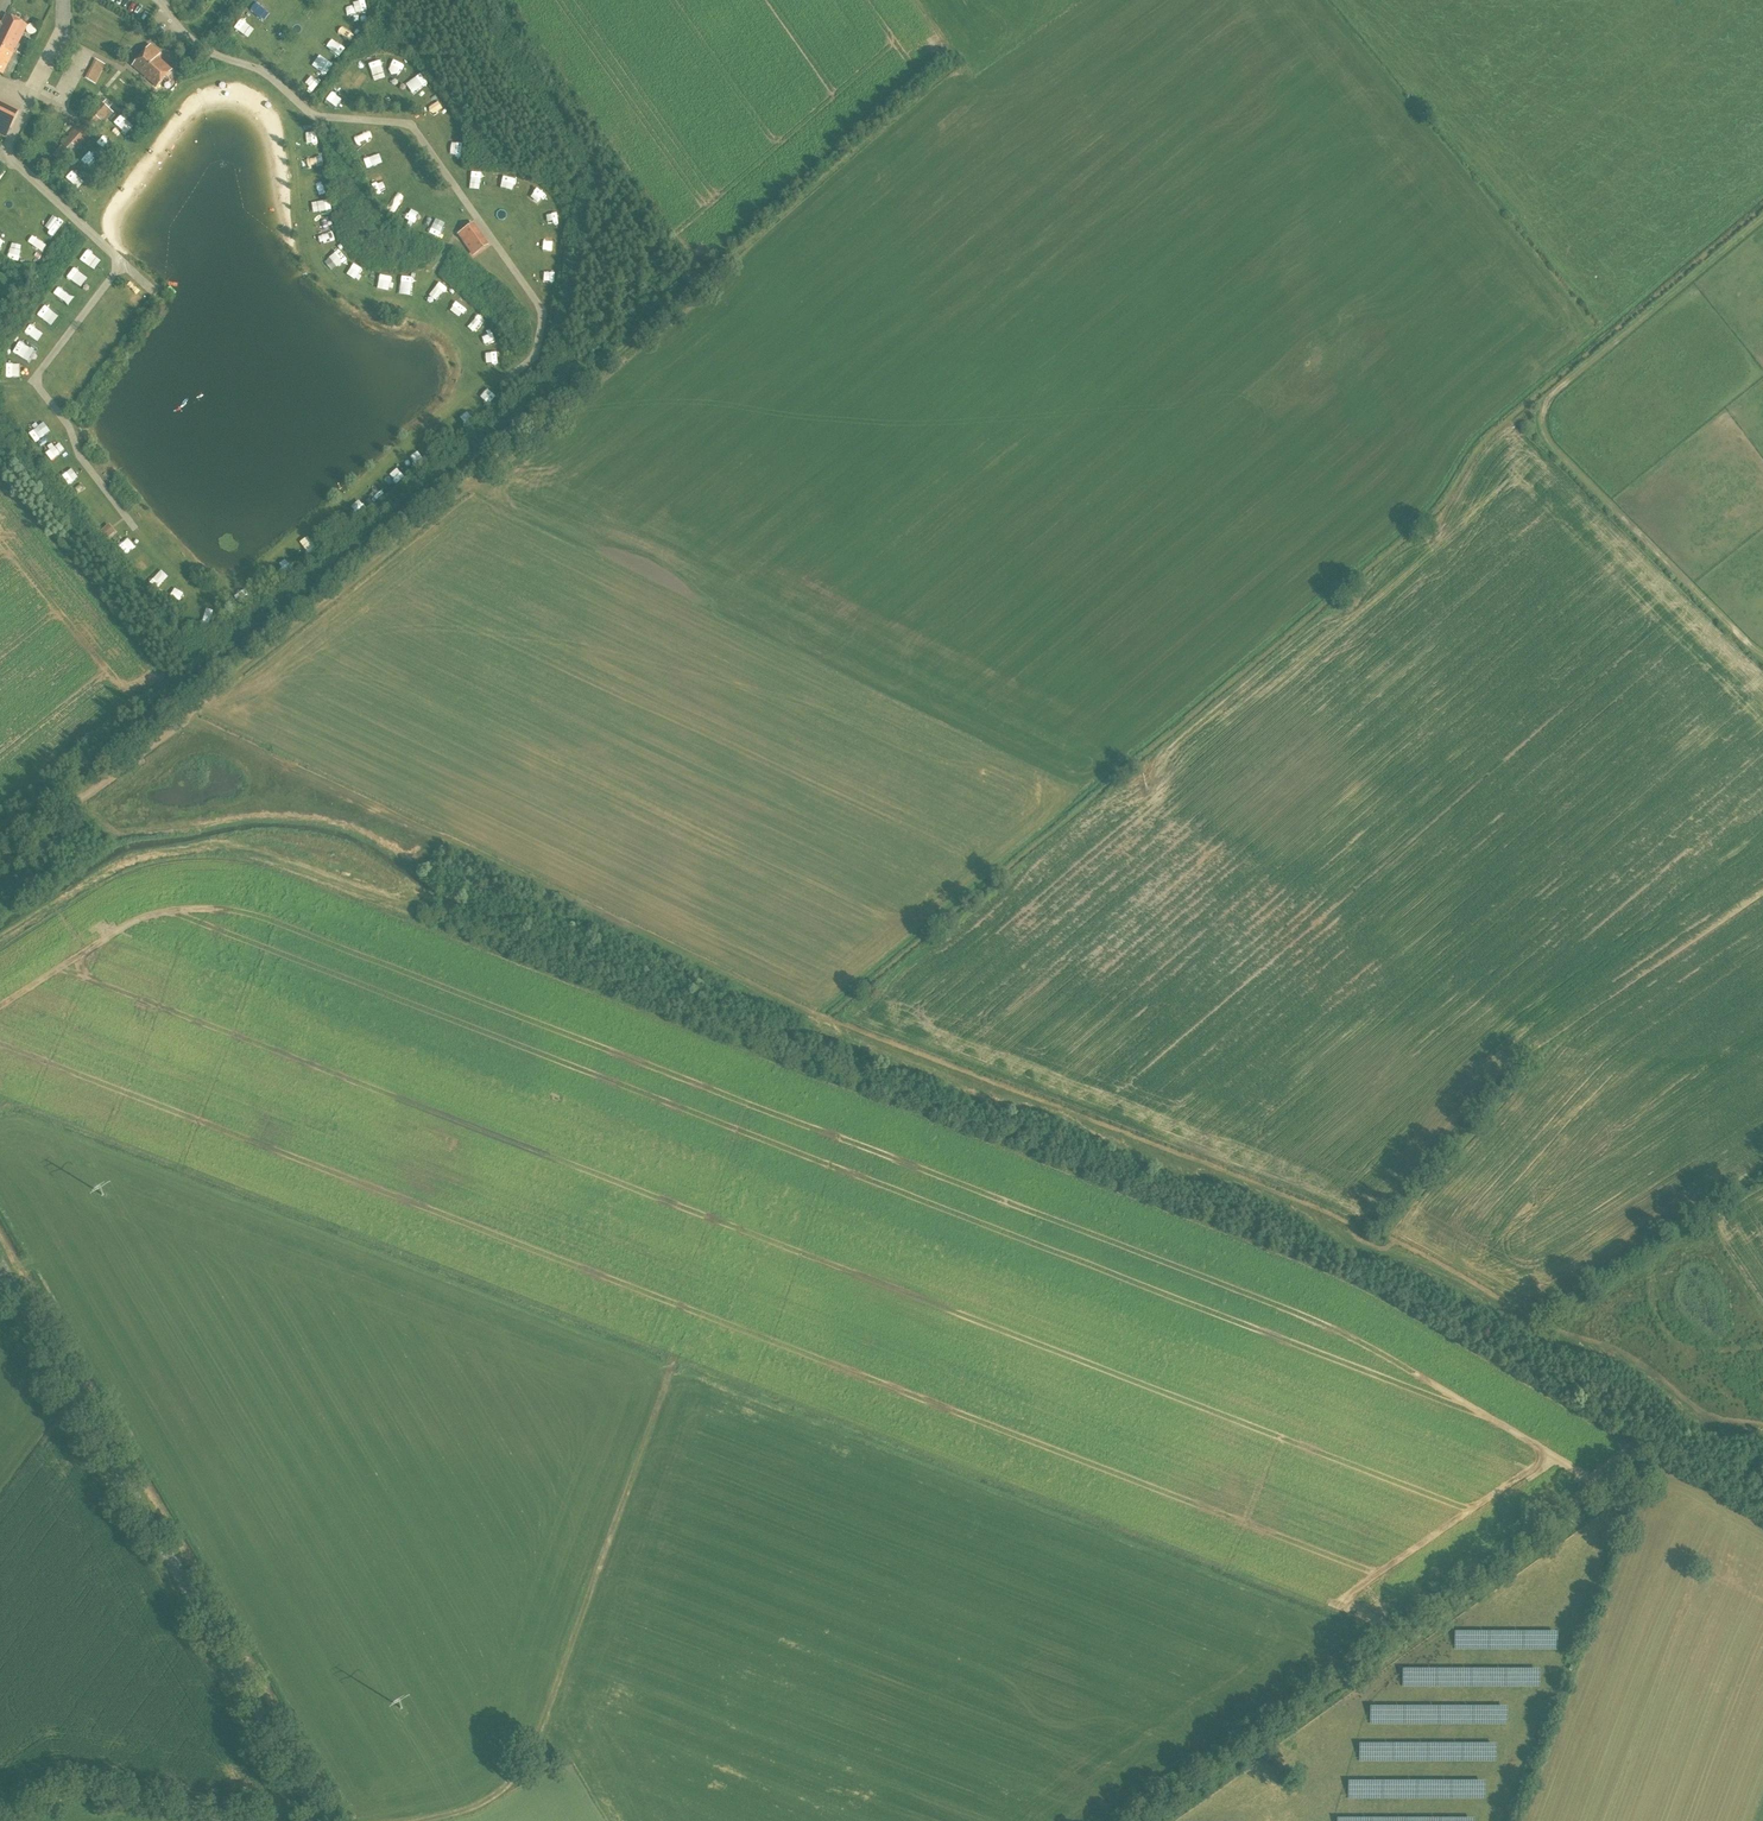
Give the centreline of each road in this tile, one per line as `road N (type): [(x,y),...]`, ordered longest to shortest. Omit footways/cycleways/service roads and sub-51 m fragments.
road 1 (secondary): [(321,1820),(0,1269)]
road 2 (track): [(22,1820),(73,1796),(224,1820)]

